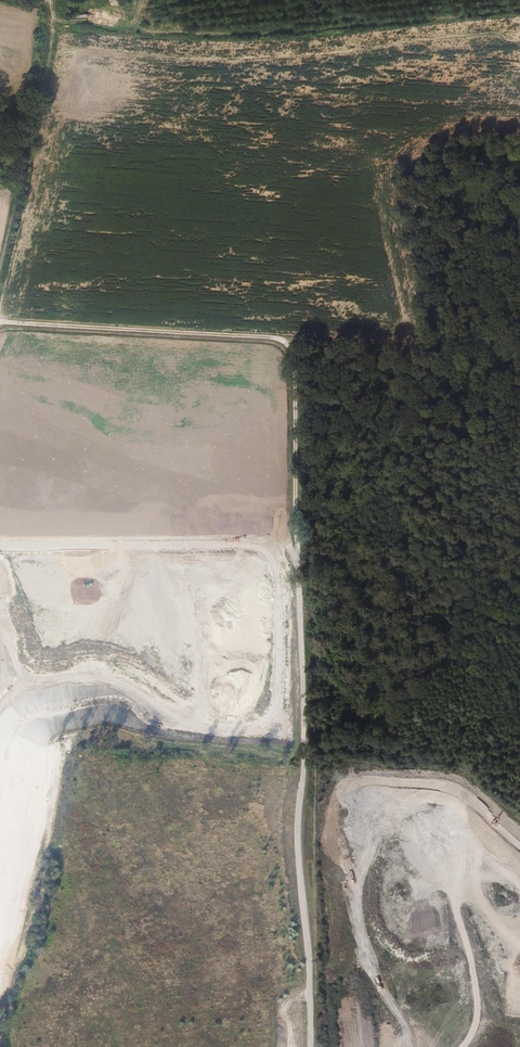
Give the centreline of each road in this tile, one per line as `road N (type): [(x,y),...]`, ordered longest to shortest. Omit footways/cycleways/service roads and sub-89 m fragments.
road 1 (track): [(312,1046),(300,843),(307,686),(292,338),(0,323)]
road 2 (track): [(140,741),(102,734),(63,743),(19,939),(6,1046)]
road 3 (track): [(53,0),(52,54),(0,280)]

